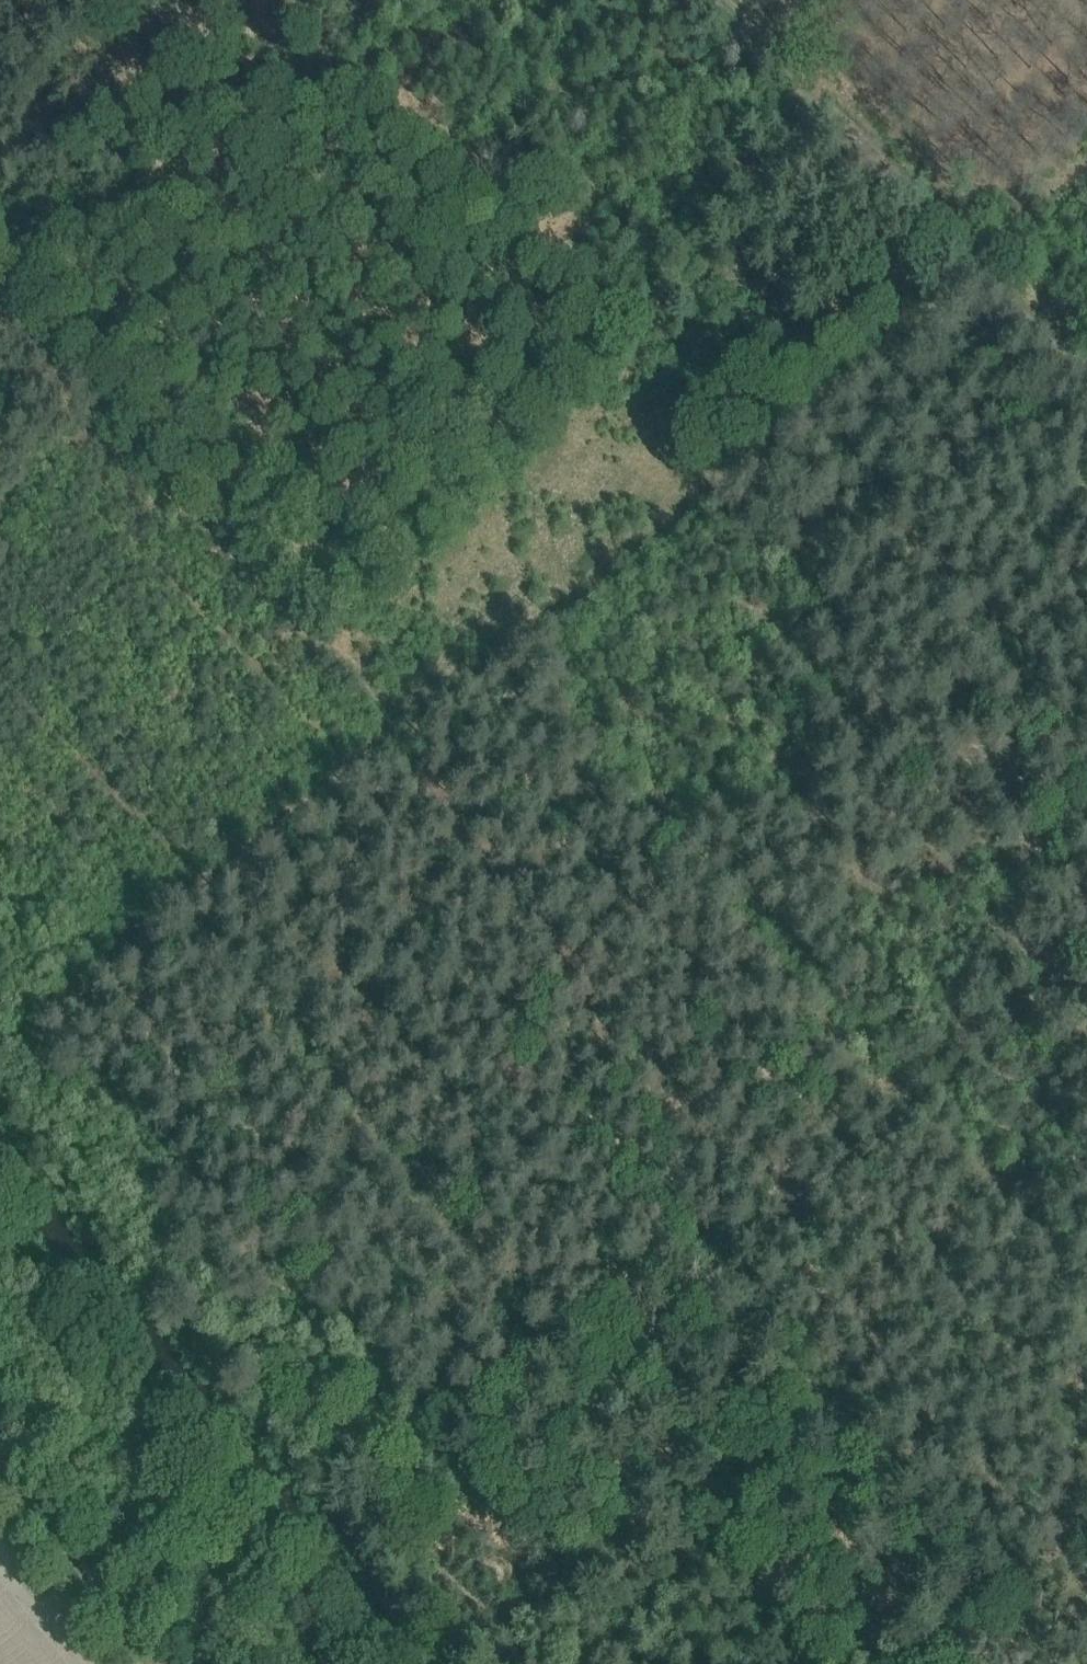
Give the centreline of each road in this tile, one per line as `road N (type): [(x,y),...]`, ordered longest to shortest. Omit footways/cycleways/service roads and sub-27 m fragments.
road 1 (track): [(1086,370),(747,0)]
road 2 (track): [(0,1479),(149,1663)]

